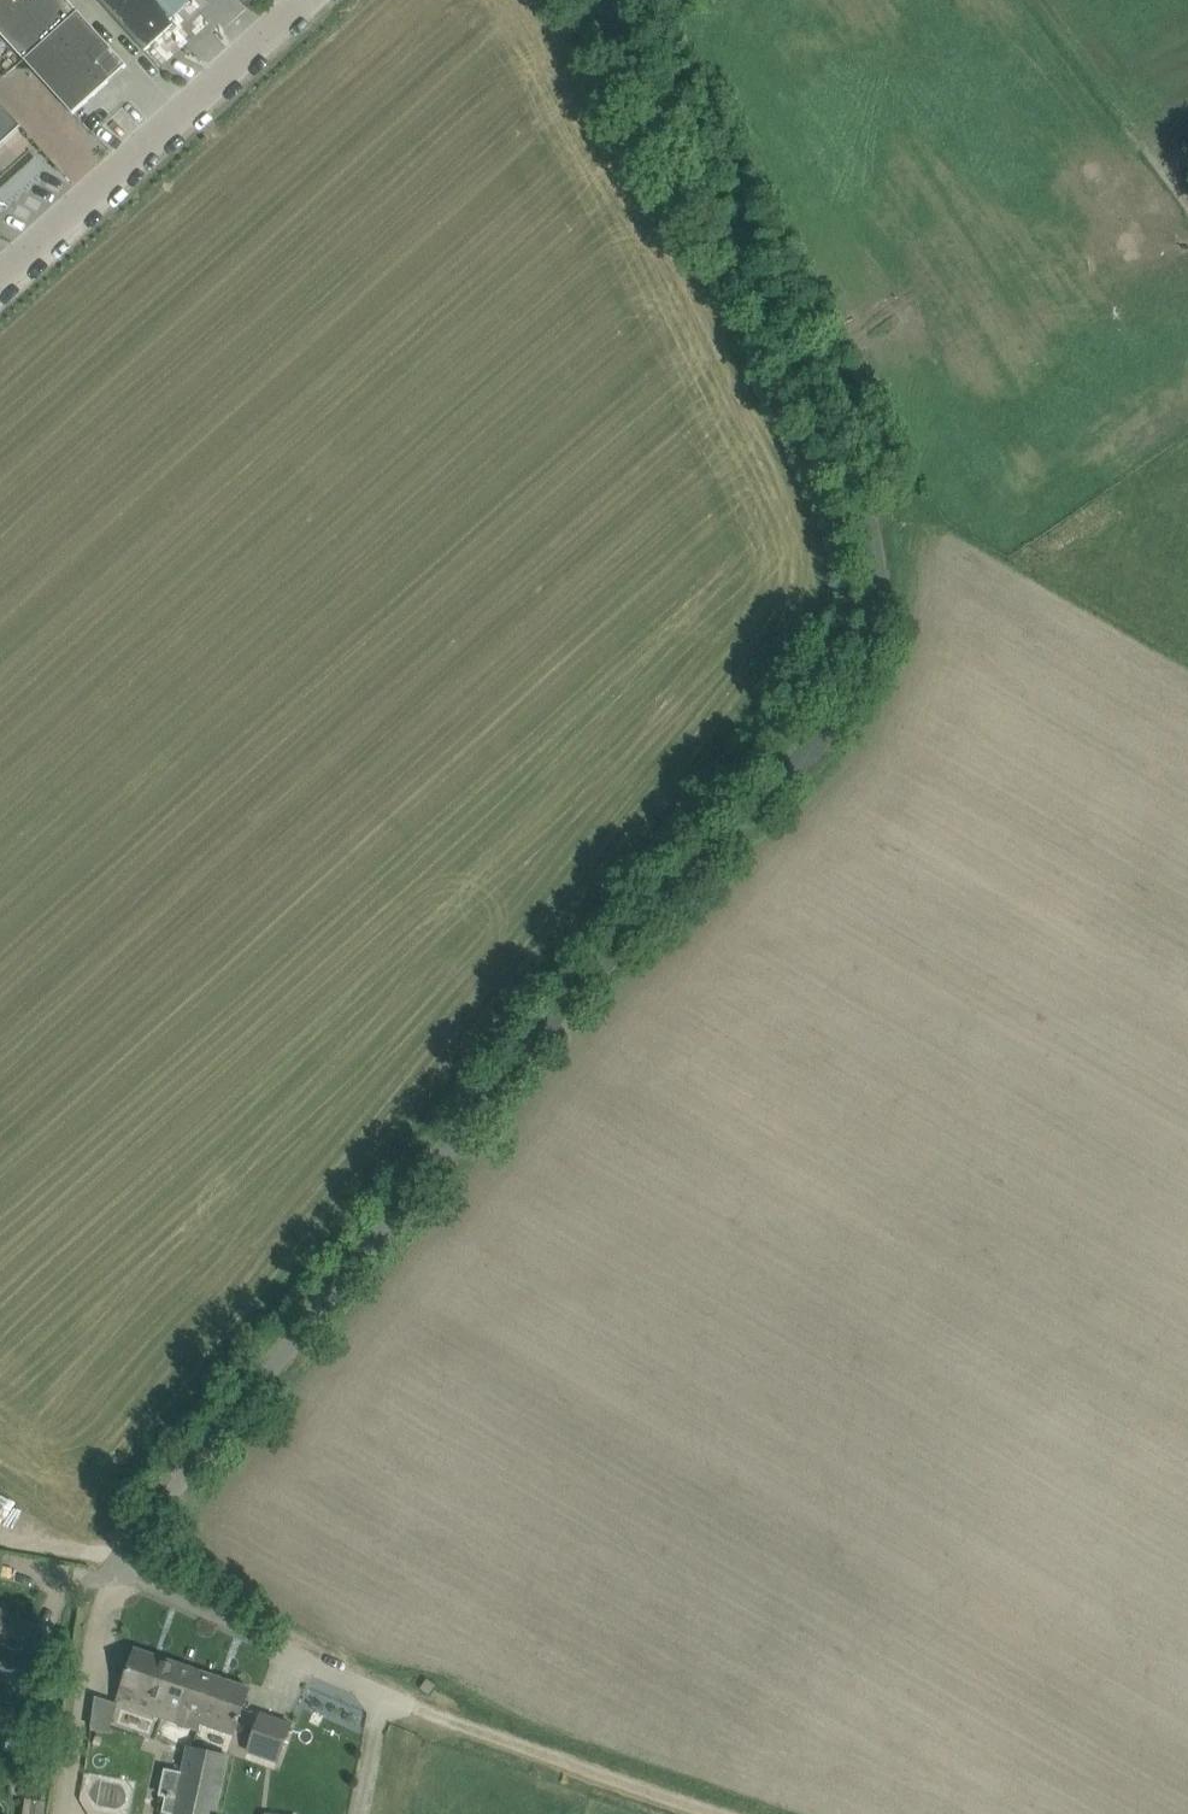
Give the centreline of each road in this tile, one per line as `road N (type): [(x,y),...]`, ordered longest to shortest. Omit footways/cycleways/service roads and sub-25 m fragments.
road 1 (unclassified): [(301,1665),(156,1593),(135,1550),(147,1515),(509,1071),(845,711),(878,635),(881,592),(861,507),(603,0)]
road 2 (track): [(301,1665),(731,1813)]
road 3 (unclassified): [(0,283),(314,0)]

